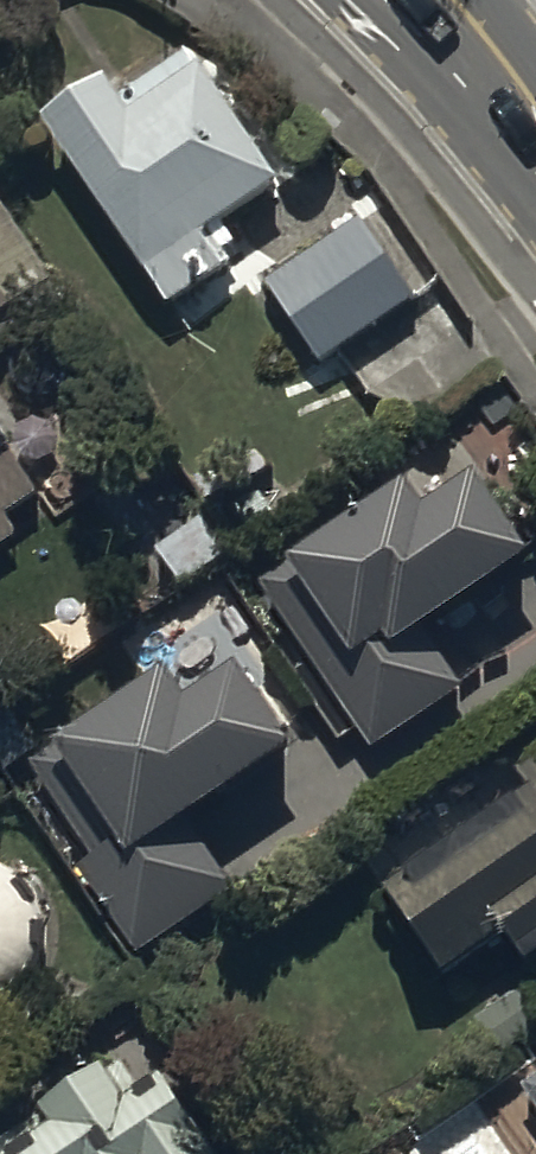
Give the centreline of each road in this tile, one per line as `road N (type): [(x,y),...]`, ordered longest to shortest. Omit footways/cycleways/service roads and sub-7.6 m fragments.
road 1 (tertiary): [(535,110),(454,0)]

